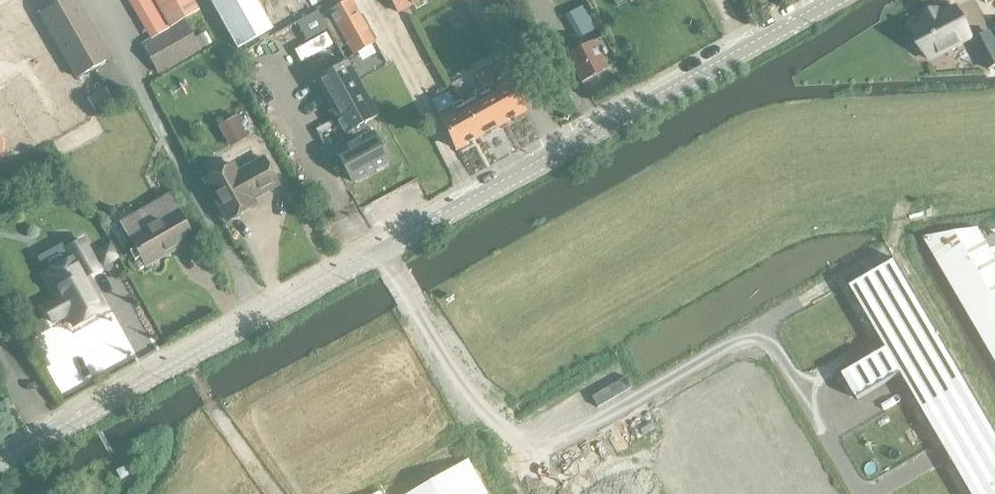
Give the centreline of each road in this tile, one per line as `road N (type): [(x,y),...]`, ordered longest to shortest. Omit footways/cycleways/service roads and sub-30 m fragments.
road 1 (unclassified): [(0,468),(844,0)]
road 2 (track): [(179,493),(223,423),(398,324),(783,135),(994,117)]
road 3 (track): [(185,362),(215,414),(280,493)]
road 4 (track): [(798,304),(893,245),(905,201)]

